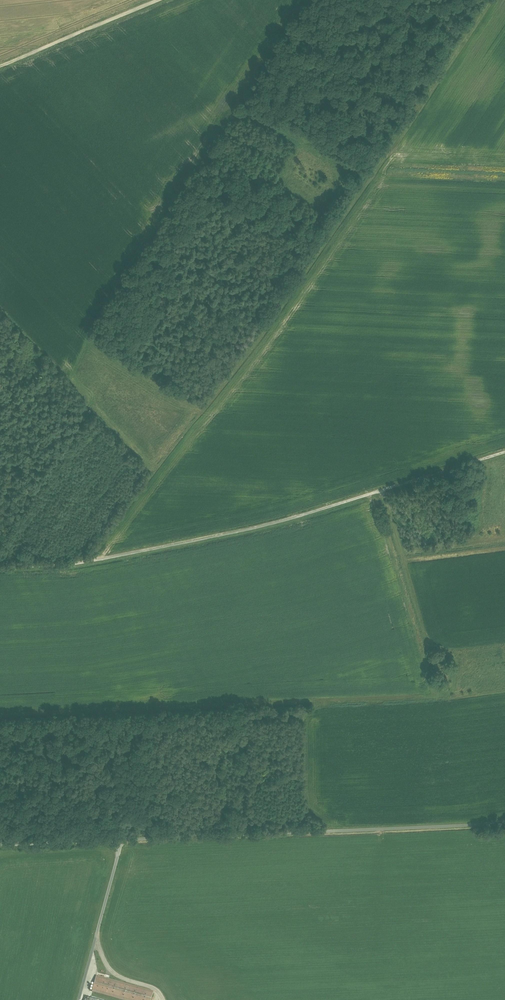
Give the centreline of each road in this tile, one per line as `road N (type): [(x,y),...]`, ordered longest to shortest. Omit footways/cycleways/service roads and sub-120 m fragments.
road 1 (track): [(0,568),(77,565),(256,527),(504,452)]
road 2 (unclassified): [(0,845),(504,823)]
road 3 (track): [(0,66),(156,0)]

